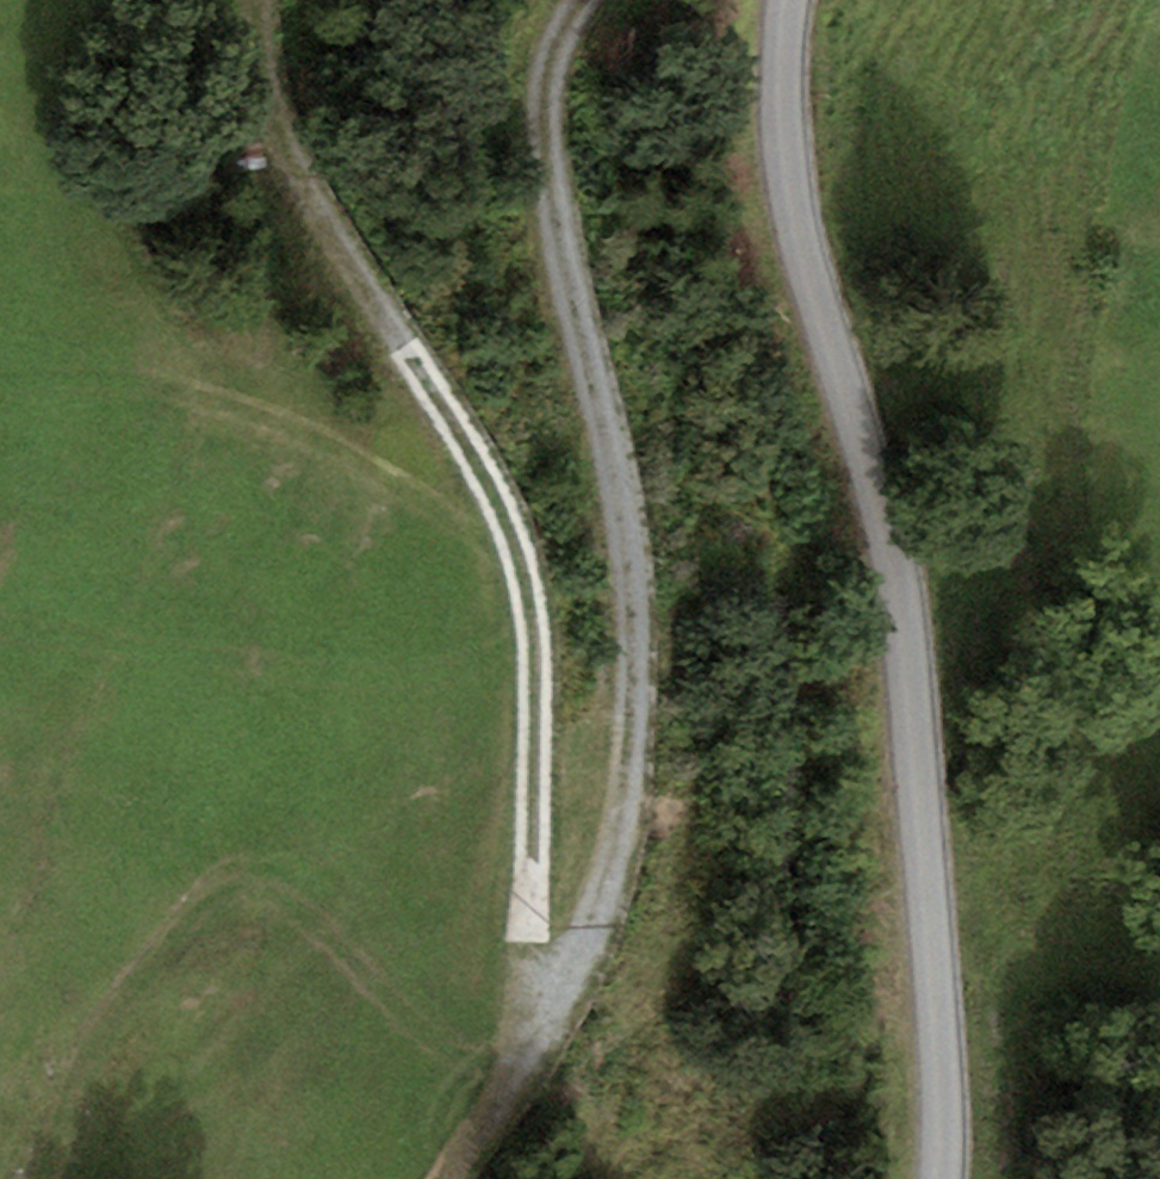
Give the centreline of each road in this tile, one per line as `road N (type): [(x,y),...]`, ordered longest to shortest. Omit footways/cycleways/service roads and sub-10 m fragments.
road 1 (track): [(587,0),(555,48),(545,103),(557,203),(628,526),(638,612),(639,761),(611,887),(527,1065),(531,626),(509,536),(444,409),(305,197),(272,120),(259,0)]
road 2 (unclassified): [(935,1178),(940,1134),(899,572),(797,214),(798,0)]
road 3 (track): [(527,1065),(450,1178)]

